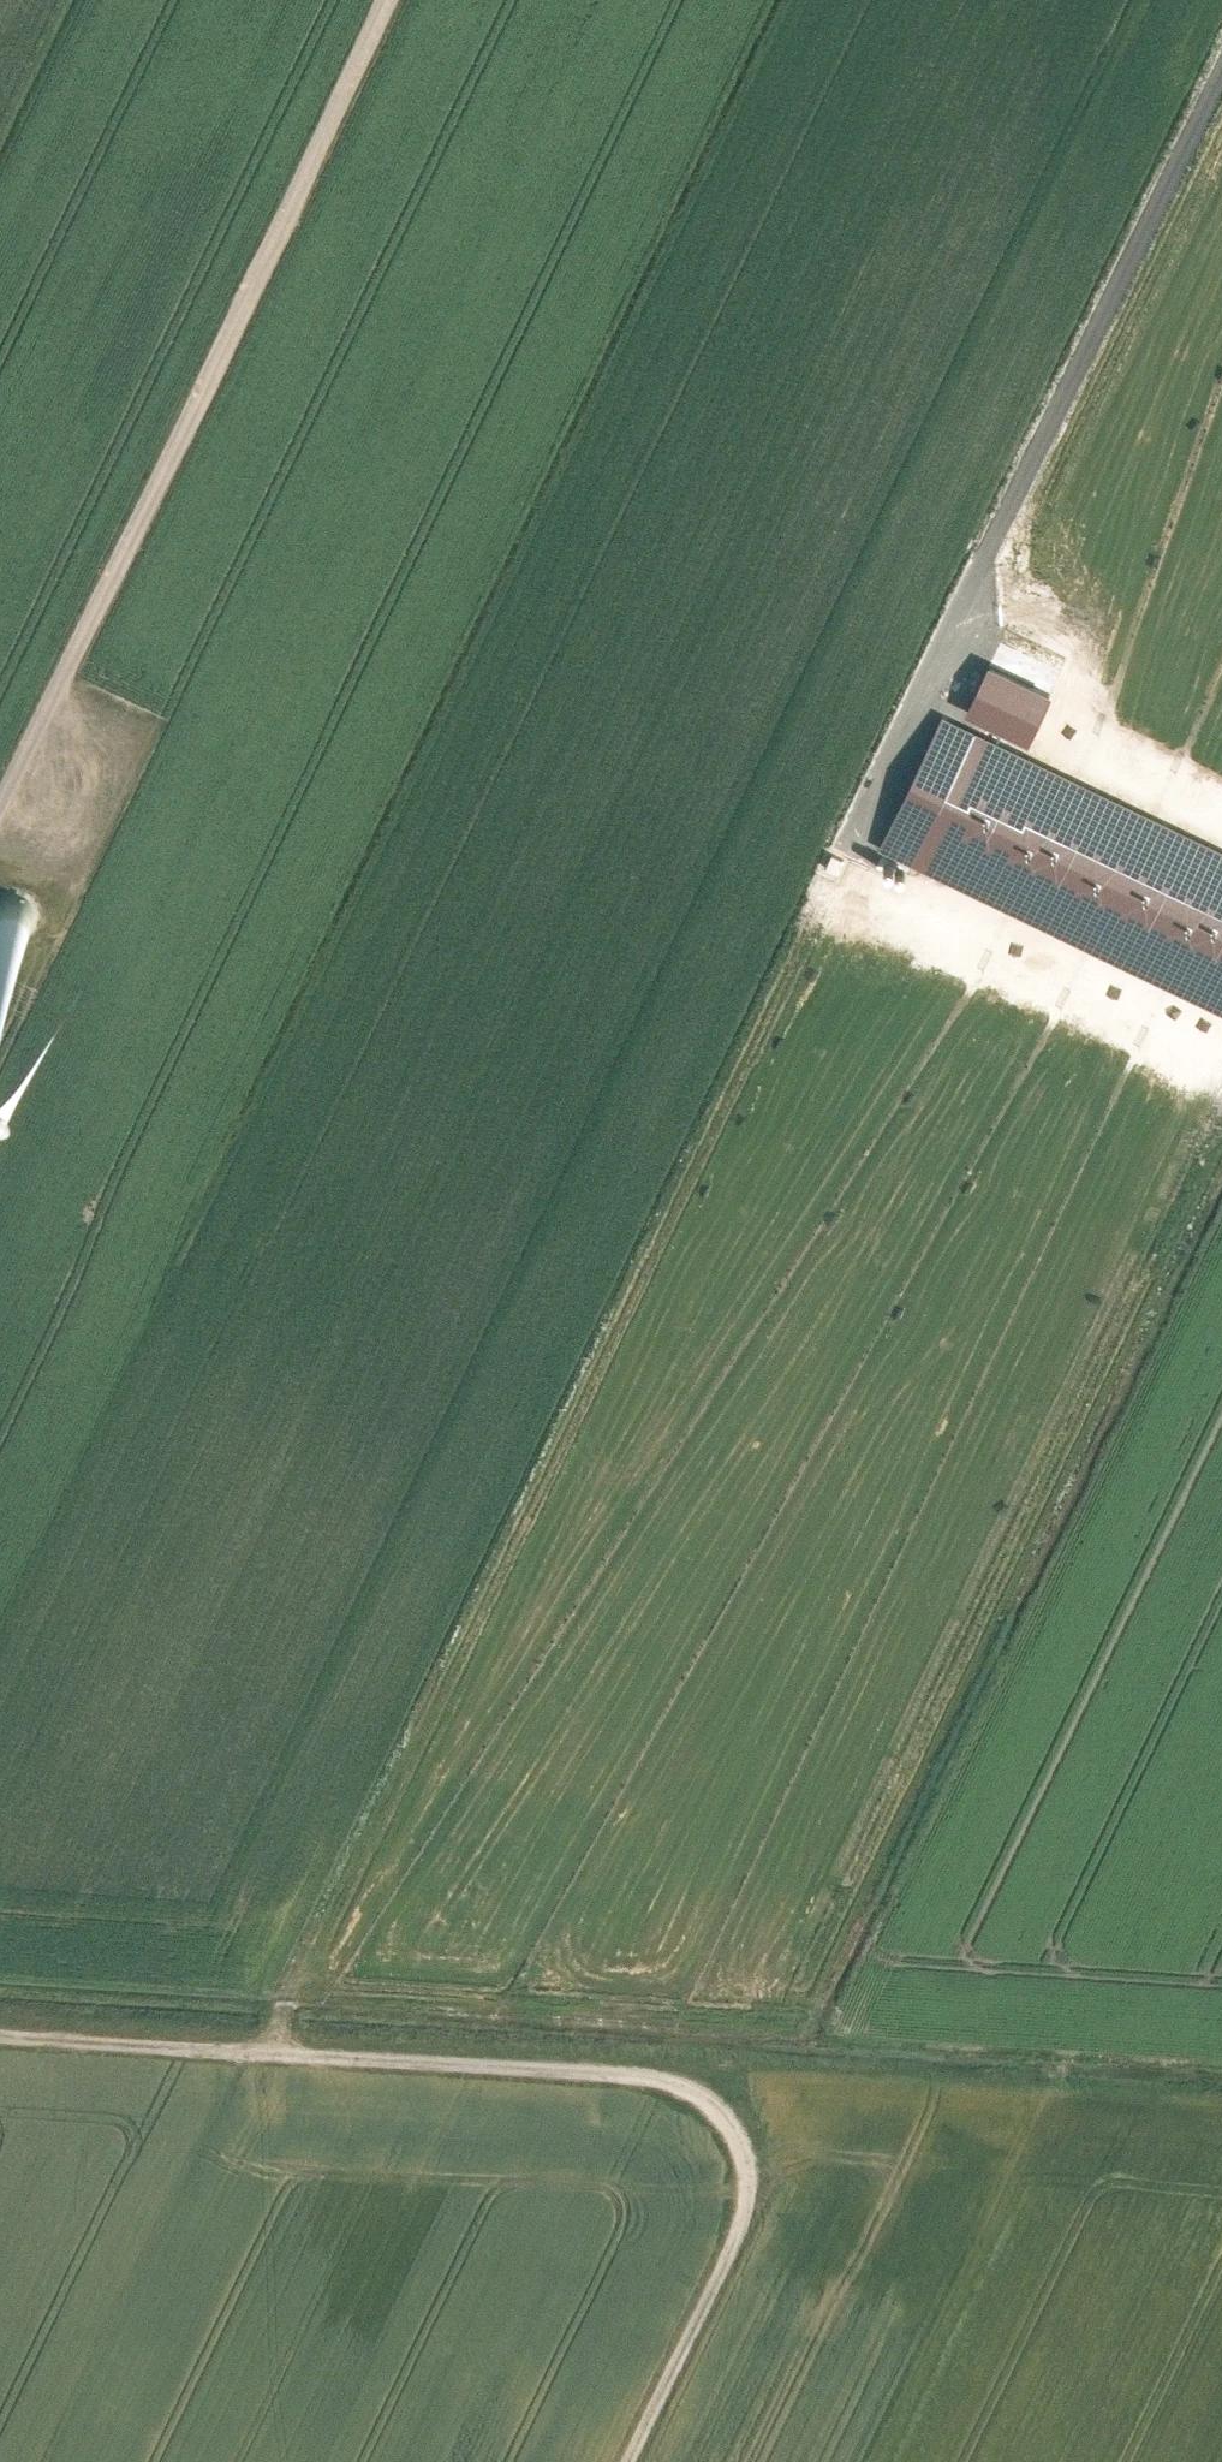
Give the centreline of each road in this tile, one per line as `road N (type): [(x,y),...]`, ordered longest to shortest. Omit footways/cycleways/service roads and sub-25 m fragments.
road 1 (track): [(0,2039),(641,2075),(707,2090),(738,2135),(750,2204),(626,2461)]
road 2 (track): [(385,0),(0,793)]

